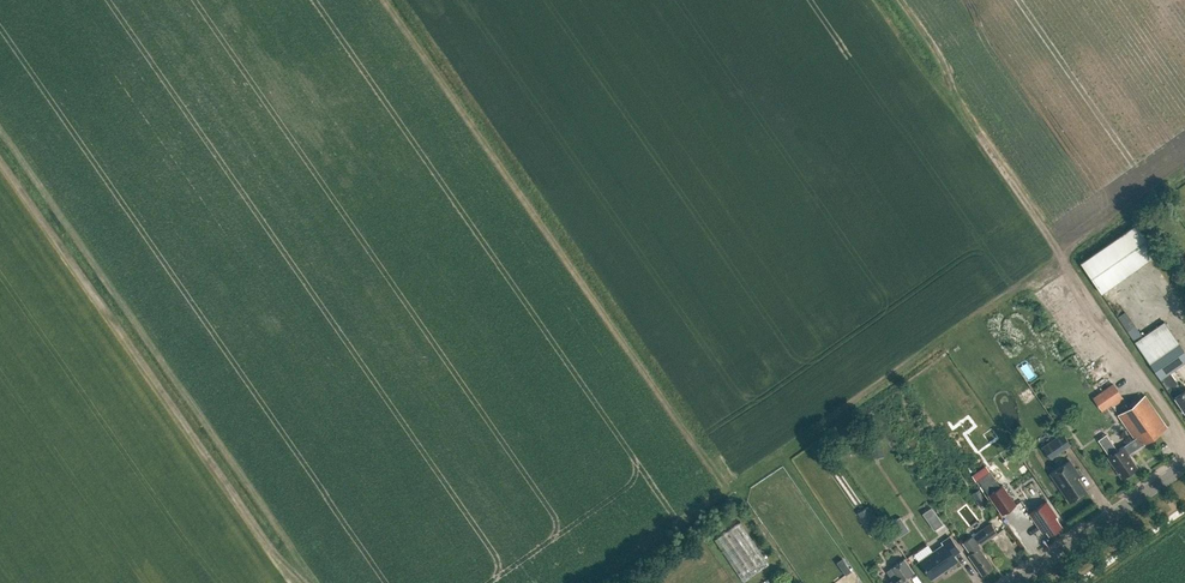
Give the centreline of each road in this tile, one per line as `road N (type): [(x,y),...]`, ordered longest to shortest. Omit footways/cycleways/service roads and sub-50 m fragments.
road 1 (tertiary): [(1015,582),(1184,465)]

